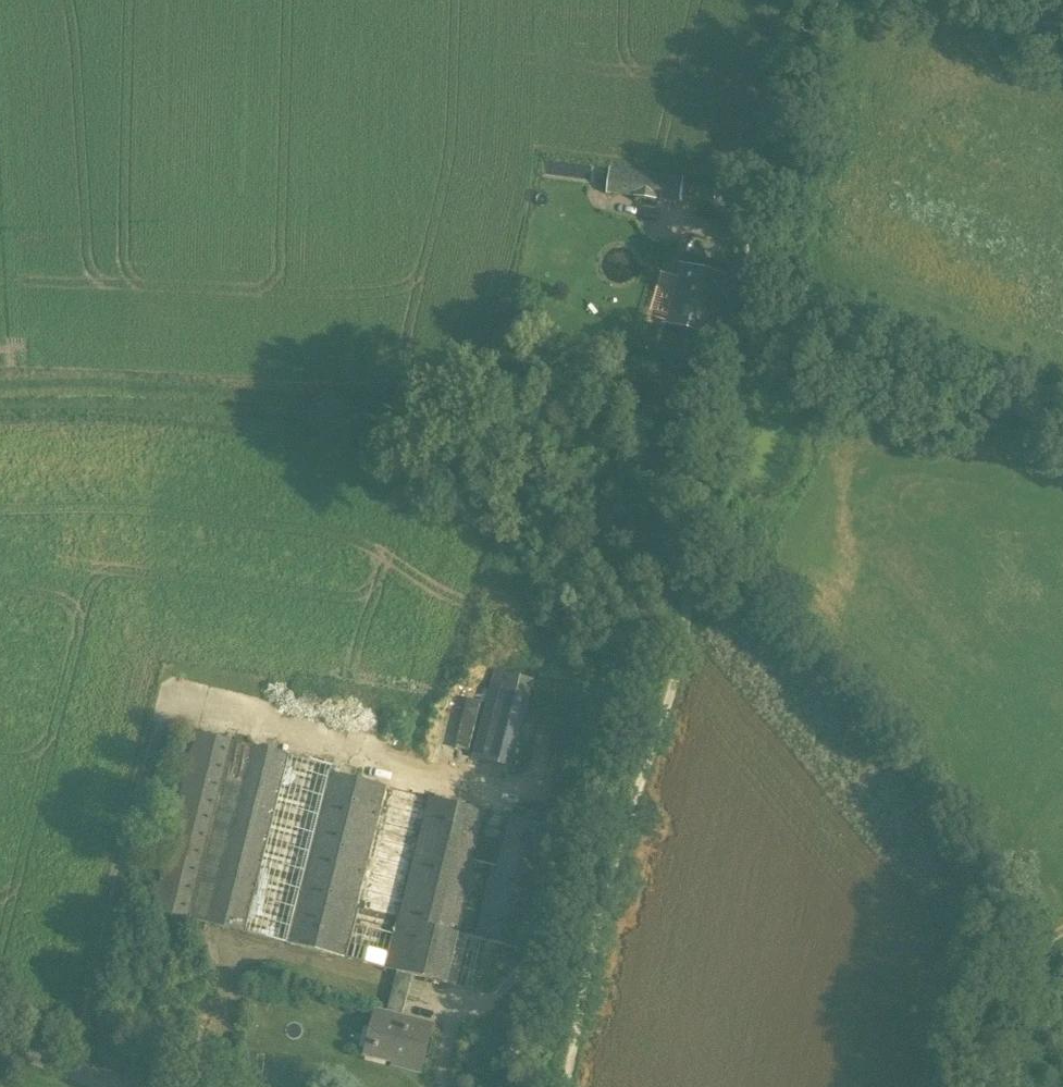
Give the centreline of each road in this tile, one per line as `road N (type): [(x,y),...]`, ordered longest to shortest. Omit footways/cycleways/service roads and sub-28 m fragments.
road 1 (track): [(563,1086),(620,823),(682,644),(693,420),(768,172)]
road 2 (unclassified): [(133,1086),(0,1040)]

